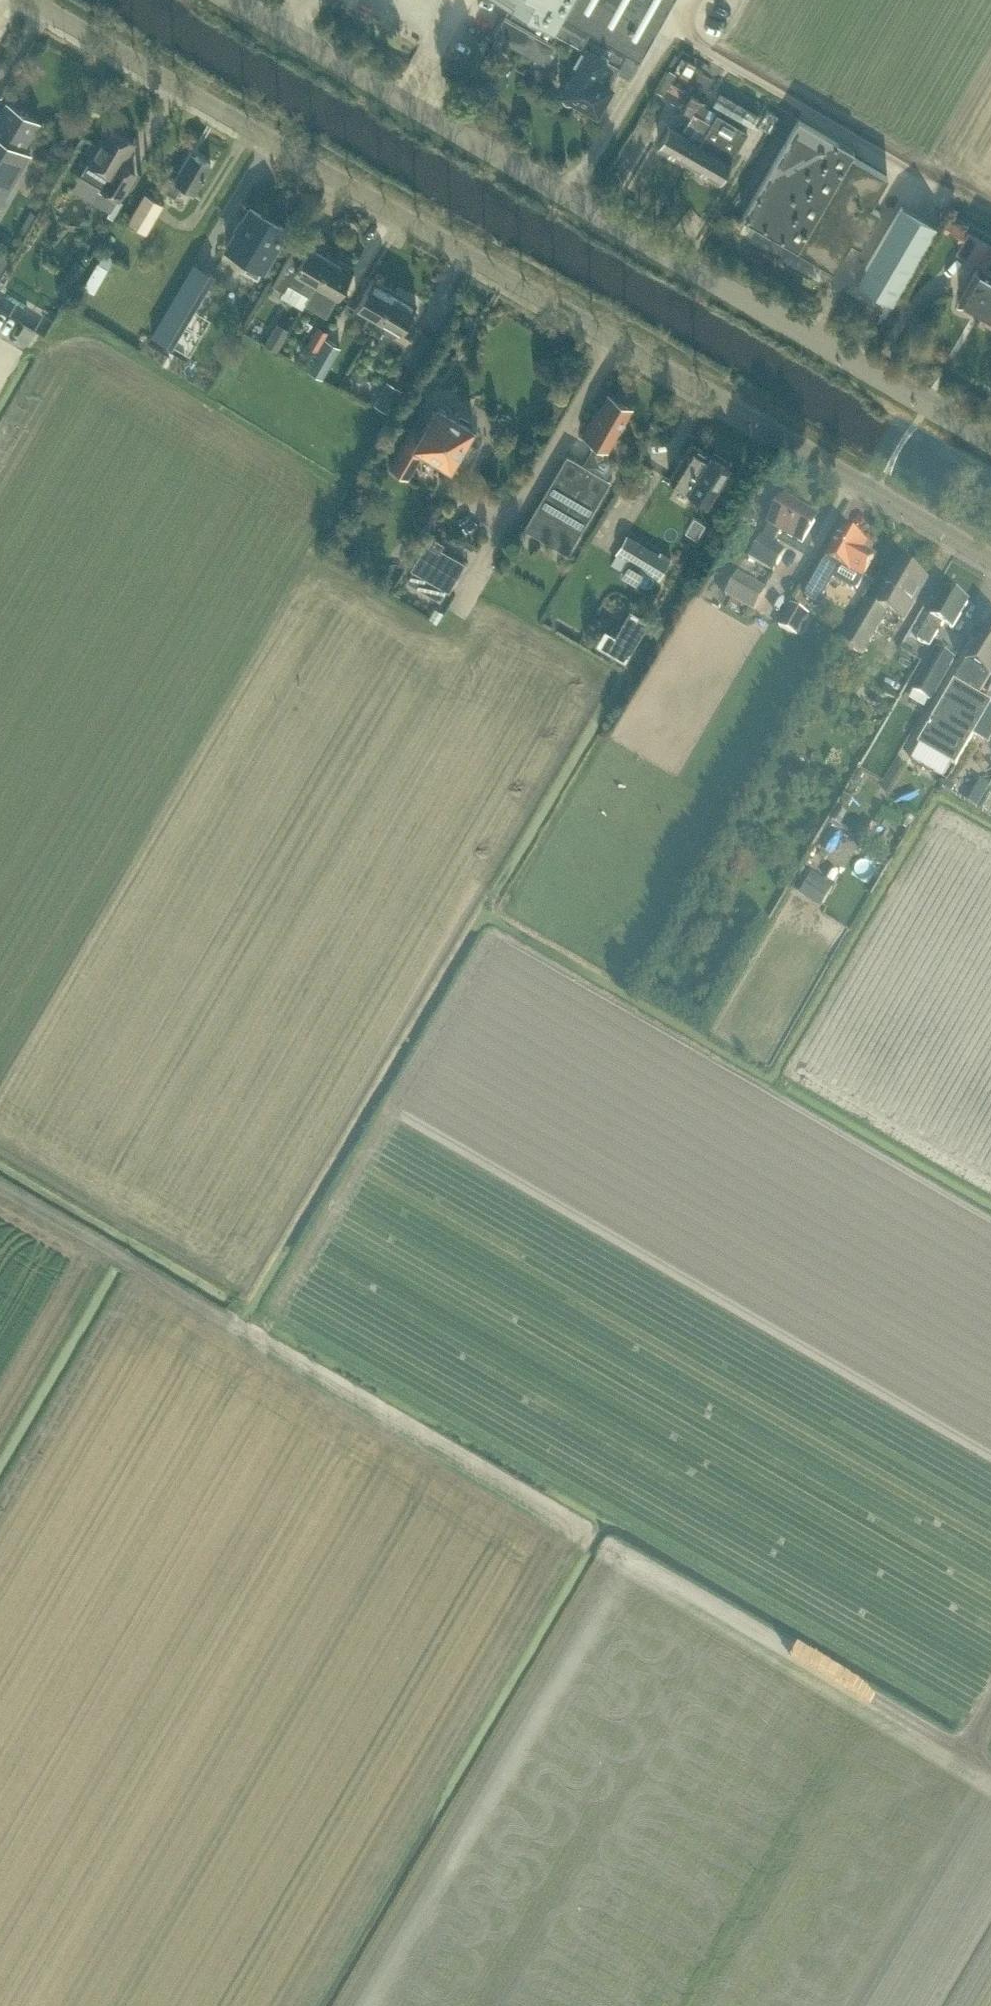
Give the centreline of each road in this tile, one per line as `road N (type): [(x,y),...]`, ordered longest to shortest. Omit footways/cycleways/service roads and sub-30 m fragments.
road 1 (unclassified): [(990,558),(32,0)]
road 2 (unclassified): [(990,439),(234,0)]
road 3 (track): [(686,0),(567,194)]

